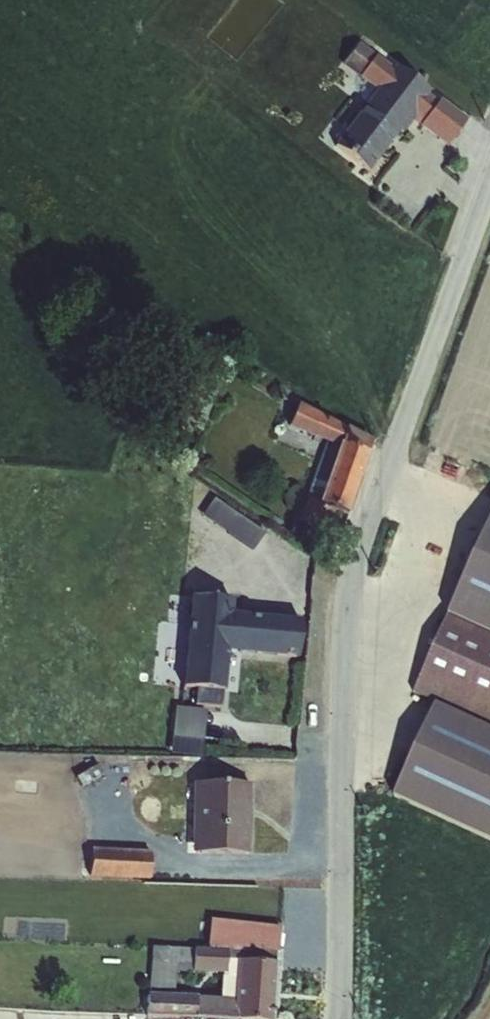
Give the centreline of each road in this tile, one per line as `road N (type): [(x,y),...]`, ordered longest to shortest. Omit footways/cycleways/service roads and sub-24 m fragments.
road 1 (residential): [(489,232),(345,639),(337,1018)]

